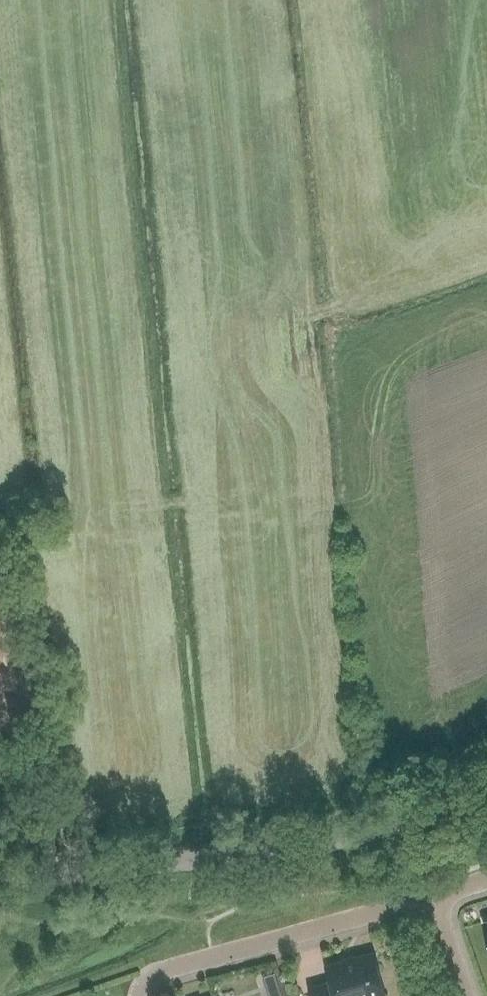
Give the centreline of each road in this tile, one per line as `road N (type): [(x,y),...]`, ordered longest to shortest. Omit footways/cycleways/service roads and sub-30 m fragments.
road 1 (unclassified): [(0,880),(315,847),(377,831),(486,783)]
road 2 (residential): [(137,995),(159,970),(432,896)]

